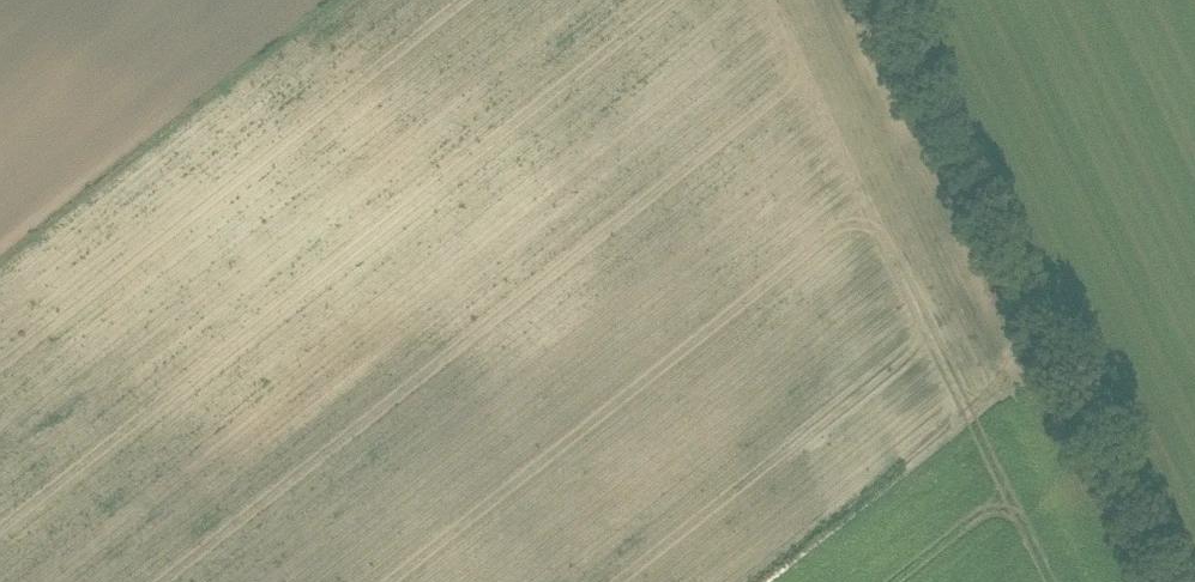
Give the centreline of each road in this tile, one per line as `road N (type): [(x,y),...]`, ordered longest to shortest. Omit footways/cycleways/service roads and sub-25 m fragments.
road 1 (track): [(891,0),(1174,581)]

